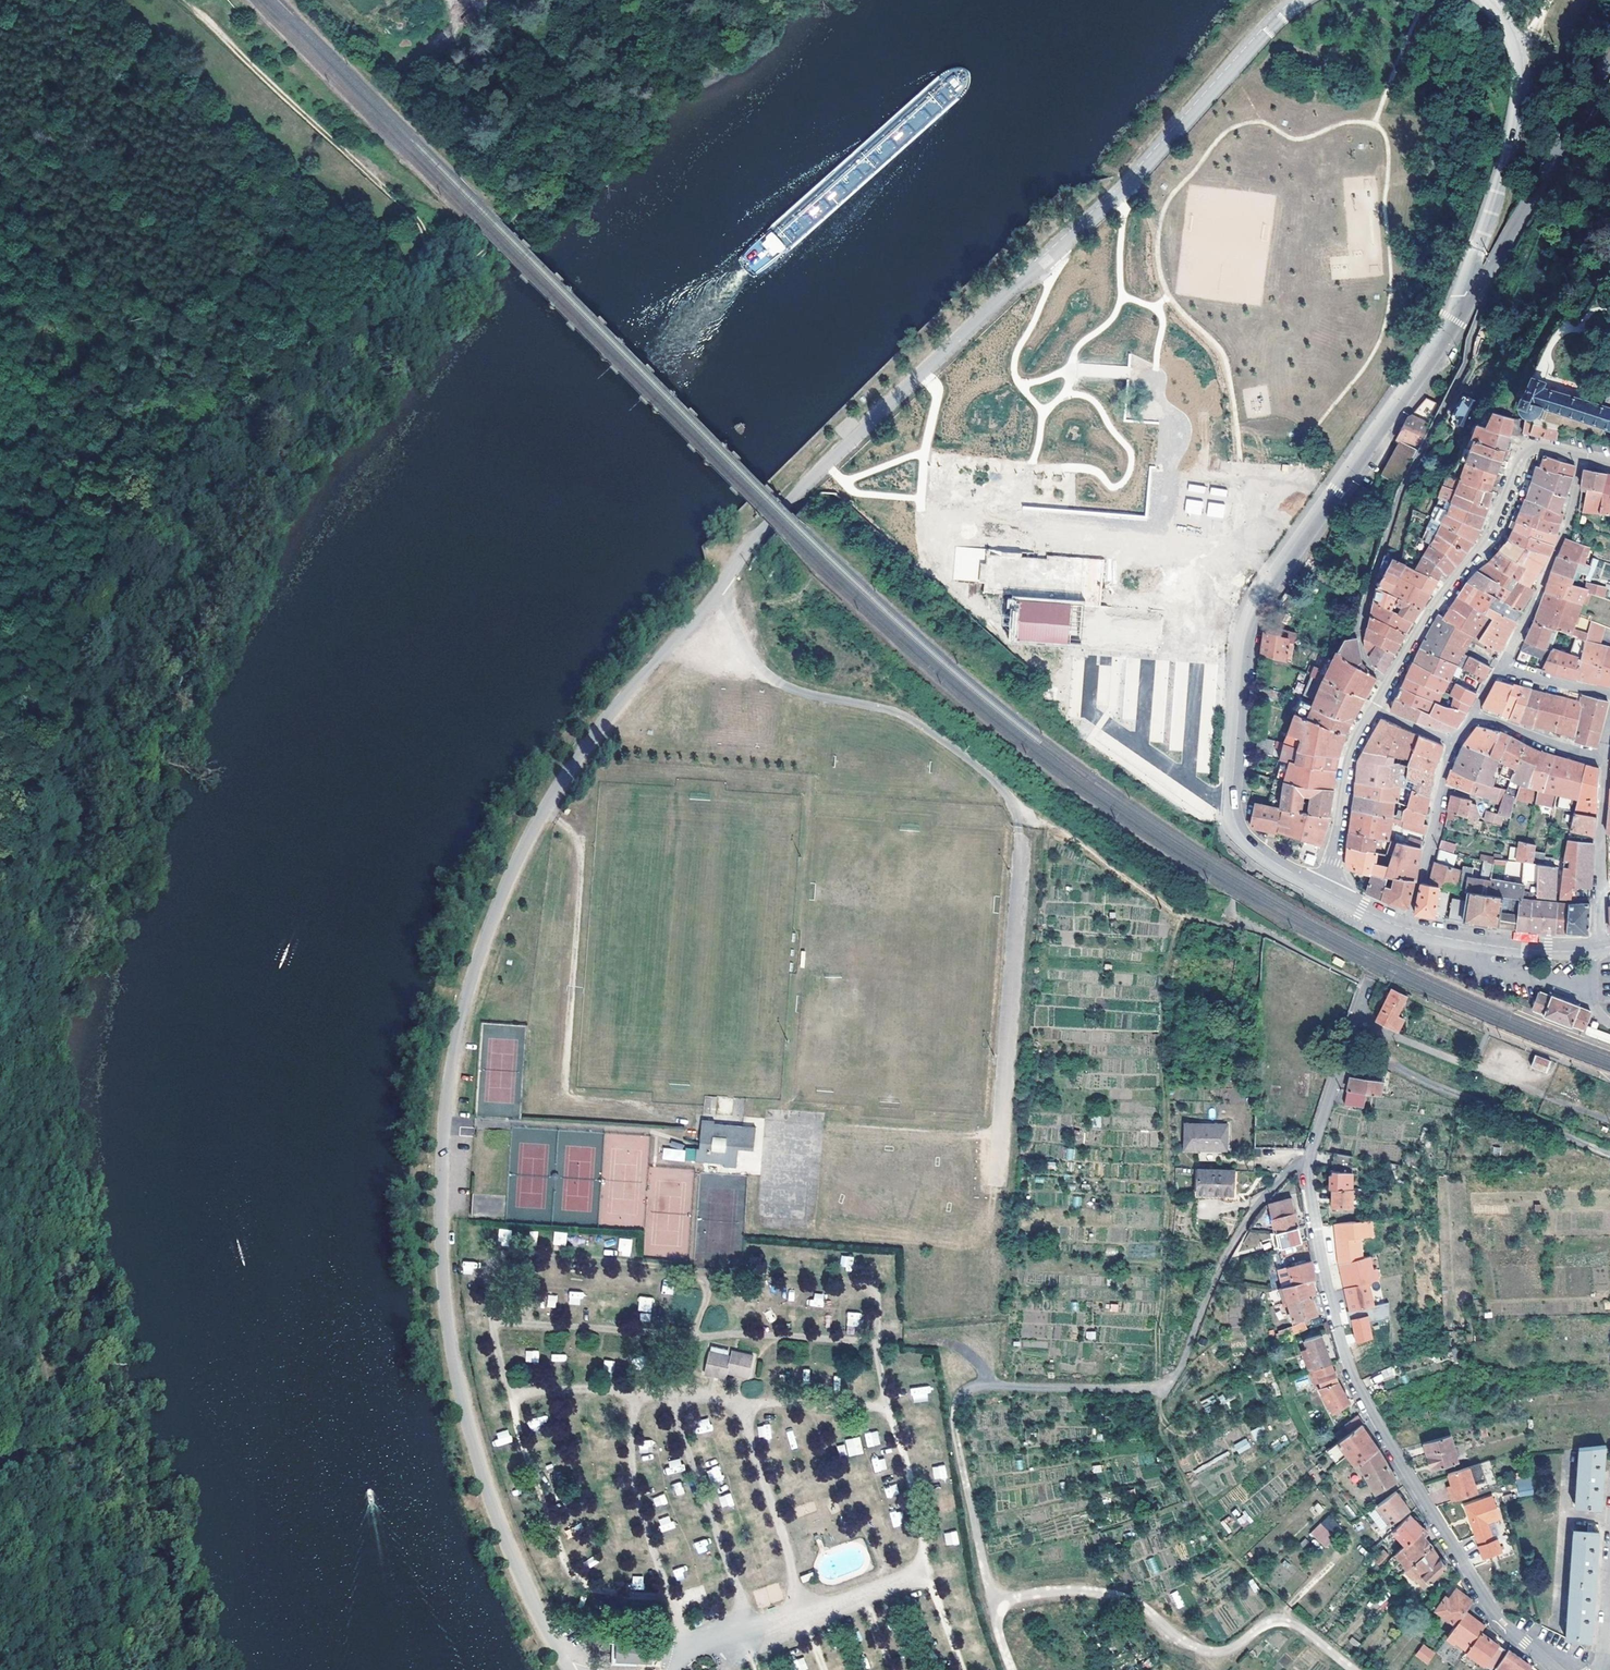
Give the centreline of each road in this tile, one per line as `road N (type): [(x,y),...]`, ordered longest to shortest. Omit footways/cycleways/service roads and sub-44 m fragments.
road 1 (residential): [(719,596),(567,780),(524,853),(472,992),(451,1094),(445,1245),(460,1384),(494,1504),(571,1669)]
road 2 (residential): [(1303,0),(1102,208),(896,401),(748,555),(719,596)]
road 3 (unclassified): [(1001,1184),(1024,832),(1019,809),(998,782),(930,730),(787,688),(767,674),(719,596)]
road 4 (residential): [(1556,1669),(1493,1610),(1355,1383),(1336,1317),(1311,1166),(1363,994)]
road 5 (track): [(1311,1166),(1280,1181),(1257,1212),(1172,1386),(1136,1395),(988,1387),(957,1403),(960,1457),(991,1602)]
road 6 (tertiary): [(1460,318),(1283,561),(1247,622),(1238,825),(1260,854),(1325,892)]
road 7 (track): [(0,806),(1,778),(76,602),(140,507),(189,473),(286,448),(343,392),(387,309)]
road 8 (track): [(509,1388),(891,1413),(925,1539),(912,1581)]
road 9 (track): [(124,1669),(80,1540),(65,1367),(0,1157)]
road 10 (track): [(1161,1392),(1173,1179),(1164,1032),(1181,917)]
road 11 (track): [(671,1600),(595,1589),(565,1562),(497,1353),(486,1250)]
road 12 (track): [(683,0),(635,94),(480,255),(402,310),(387,309)]
road 13 (track): [(387,309),(378,292),(426,244),(418,221),(183,0)]
road 14 (residential): [(1609,461),(1525,441),(1484,545),(1428,613),(1371,708)]
road 15 (residential): [(1460,318),(1522,91),(1518,48),(1486,0)]
road 16 (track): [(991,1602),(1086,1593),(1134,1601),(1201,1650),(1218,1654),(1271,1621),(1288,1620)]
road 17 (tertiary): [(1460,318),(1609,51)]
road 18 (track): [(669,1394),(764,1669)]
road 19 (track): [(694,1653),(634,1477),(639,1392)]
road 20 (track): [(1384,1040),(1388,1062),(1413,1077),(1609,1155)]
road 21 (track): [(741,1400),(794,1562),(791,1621)]
road 22 (track): [(815,1408),(838,1480),(890,1589)]
road 23 (residential): [(1404,928),(1453,739)]
road 24 (tertiary): [(1404,928),(1517,949),(1595,948)]
road 25 (residential): [(1595,948),(1603,758)]
road 26 (residential): [(1371,708),(1325,892)]
road 27 (residential): [(1609,694),(1497,664),(1472,713)]
road 28 (track): [(912,1581),(753,1634)]
road 29 (residential): [(1603,758),(1472,713)]

